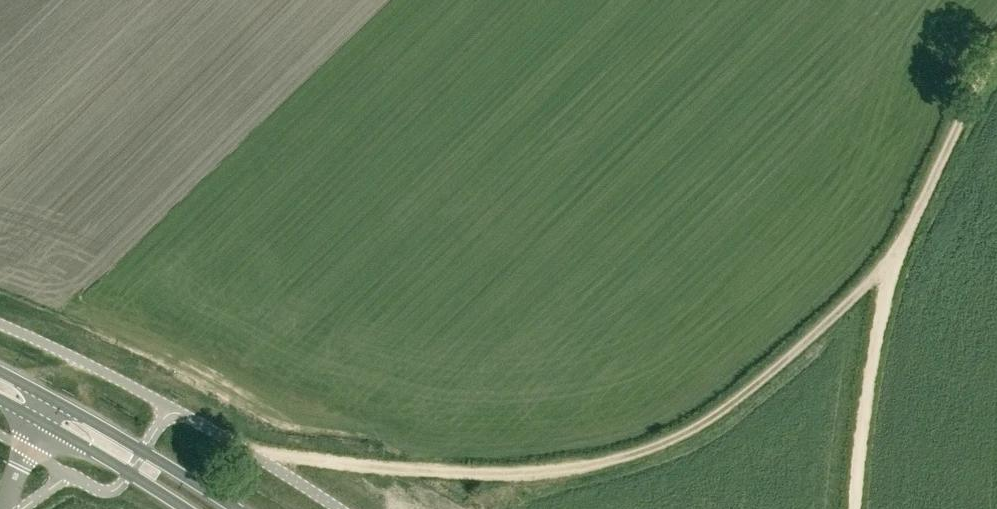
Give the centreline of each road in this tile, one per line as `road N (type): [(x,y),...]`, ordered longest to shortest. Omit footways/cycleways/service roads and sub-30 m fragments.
road 1 (track): [(246,450),(487,472),(592,464),(671,437),(755,385),(893,257),(996,65)]
road 2 (track): [(856,508),(893,257)]
road 3 (secondary): [(237,508),(52,398)]
road 4 (secondary): [(40,419),(189,508)]

